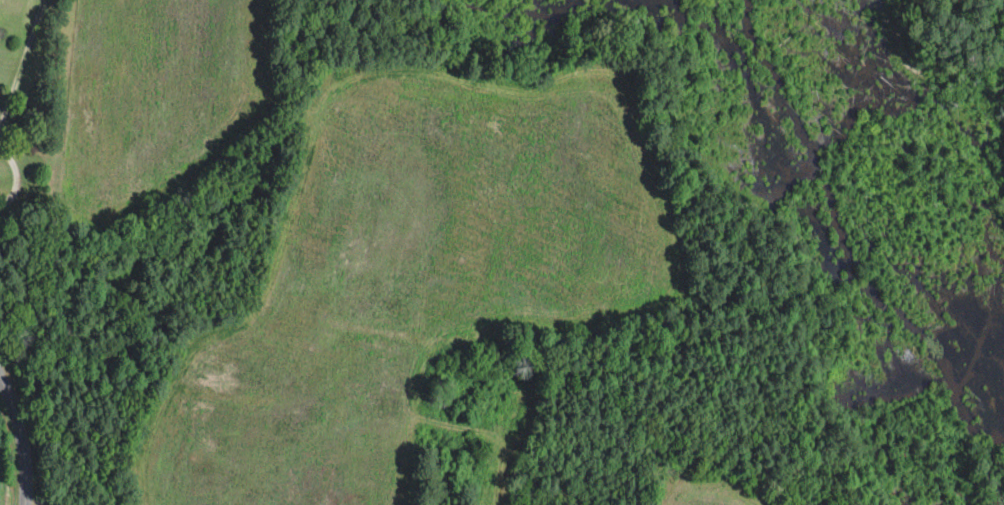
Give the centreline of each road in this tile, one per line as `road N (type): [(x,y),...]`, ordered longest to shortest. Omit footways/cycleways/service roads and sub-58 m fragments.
road 1 (residential): [(24,504),(23,452),(0,377)]

